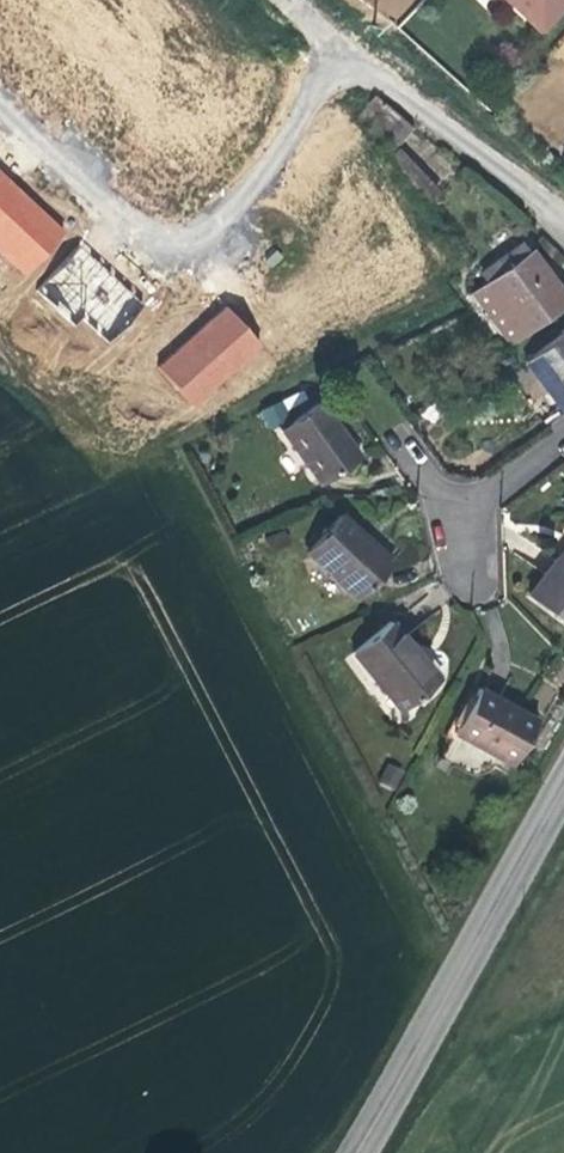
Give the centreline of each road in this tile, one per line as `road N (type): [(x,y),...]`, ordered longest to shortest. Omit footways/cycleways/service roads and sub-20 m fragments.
road 1 (residential): [(342,50),(258,182),(197,238),(154,236),(0,105)]
road 2 (tertiary): [(563,788),(355,1152)]
road 3 (residential): [(342,50),(563,221)]
road 4 (residential): [(467,550),(492,496),(563,442)]

